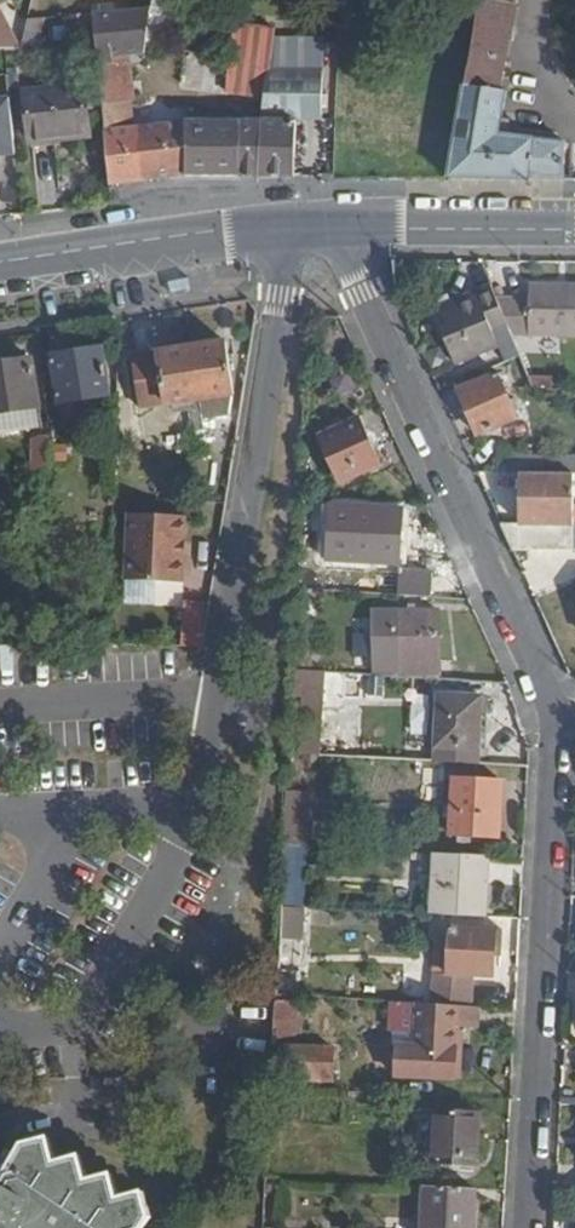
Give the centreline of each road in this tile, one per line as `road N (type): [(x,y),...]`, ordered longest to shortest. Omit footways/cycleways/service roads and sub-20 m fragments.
road 1 (residential): [(335,224),(554,707)]
road 2 (residential): [(554,707),(527,1227)]
road 3 (secondary): [(335,224),(192,233),(0,261)]
road 4 (secondary): [(574,227),(335,224)]

